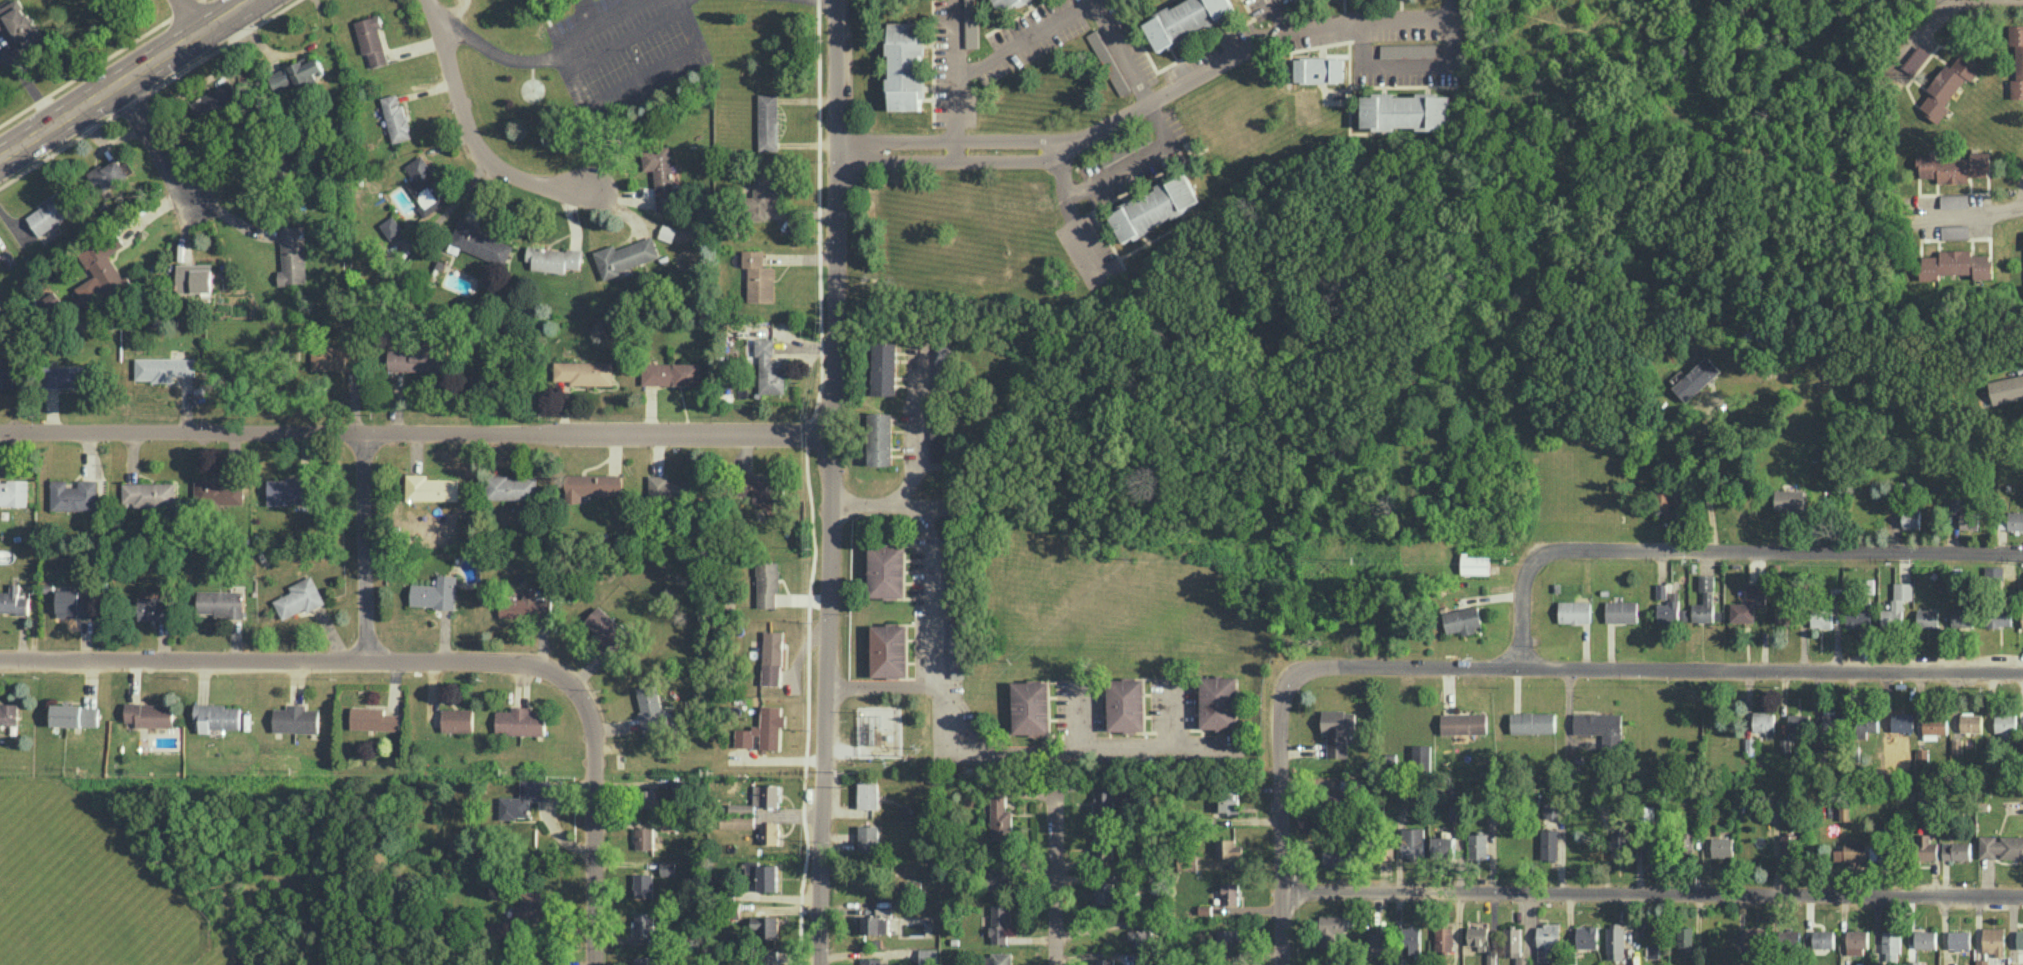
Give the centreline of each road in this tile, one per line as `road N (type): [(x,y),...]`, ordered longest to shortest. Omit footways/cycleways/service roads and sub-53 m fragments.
road 1 (residential): [(822,964),(836,0)]
road 2 (residential): [(0,661),(509,664),(561,676),(586,701),(594,727),(595,964)]
road 3 (residential): [(0,434),(832,435)]
road 4 (residential): [(1283,889),(2022,895)]
road 5 (residential): [(1291,682),(1314,670),(1354,667),(2022,675)]
road 6 (residential): [(1519,670),(1523,578),(1562,550),(2022,552)]
road 7 (residential): [(1283,964),(1283,697),(1291,682)]
road 8 (secondary): [(0,149),(241,0)]
road 9 (residential): [(583,188),(492,165),(471,132),(426,0)]
road 10 (residential): [(367,662),(365,433)]
road 11 (residential): [(1054,964),(1055,773)]
road 12 (residential): [(111,80),(195,202)]

